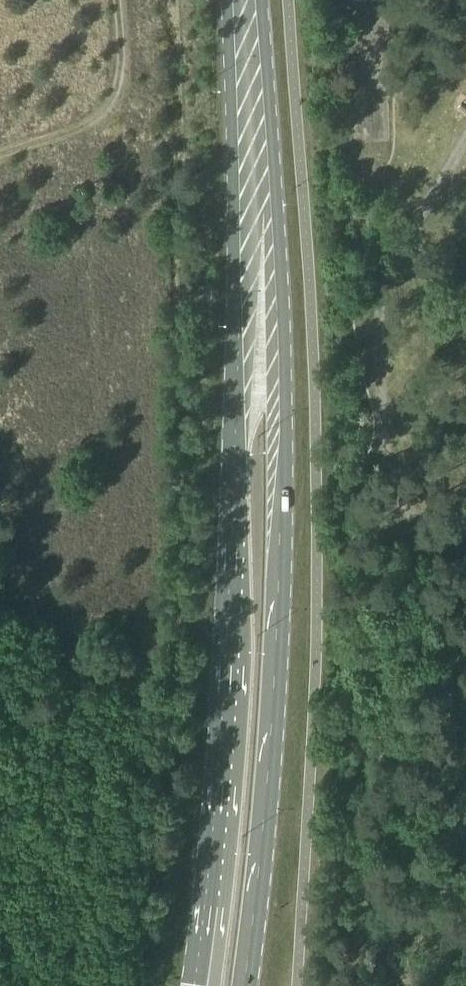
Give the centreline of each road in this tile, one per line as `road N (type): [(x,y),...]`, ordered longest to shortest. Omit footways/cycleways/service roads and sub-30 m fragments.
road 1 (primary): [(246,985),(277,667),(282,460),(279,307),(254,172)]
road 2 (primary): [(254,172),(236,384),(239,614),(193,985)]
road 3 (primary): [(254,172),(242,0)]

